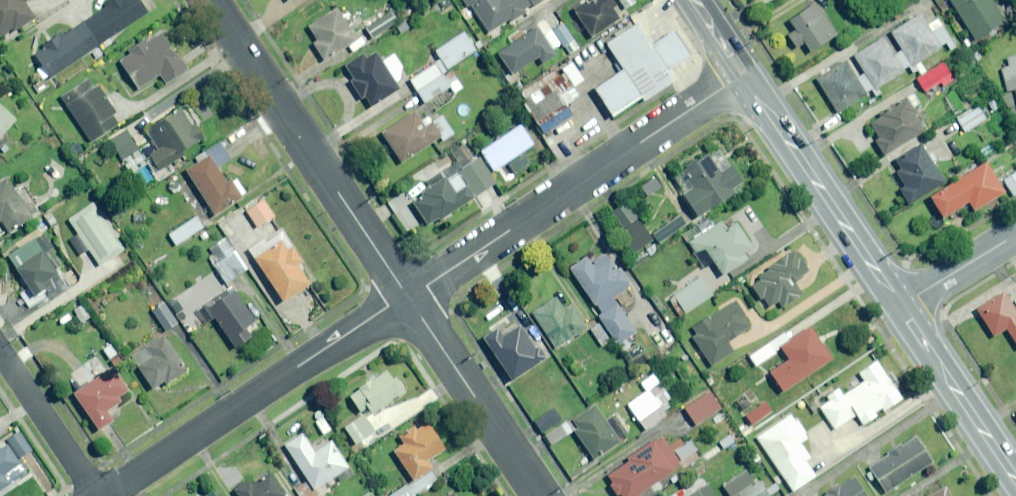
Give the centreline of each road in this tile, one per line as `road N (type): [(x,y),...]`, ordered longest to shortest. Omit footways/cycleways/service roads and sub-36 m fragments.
road 1 (residential): [(409,299),(742,78)]
road 2 (residential): [(209,0),(409,299)]
road 3 (residential): [(115,495),(409,299)]
road 4 (secondary): [(742,78),(903,303)]
road 5 (residential): [(409,299),(541,495)]
road 6 (secondary): [(903,303),(1015,480)]
road 7 (residential): [(0,350),(91,495)]
road 8 (residential): [(903,303),(1015,236)]

